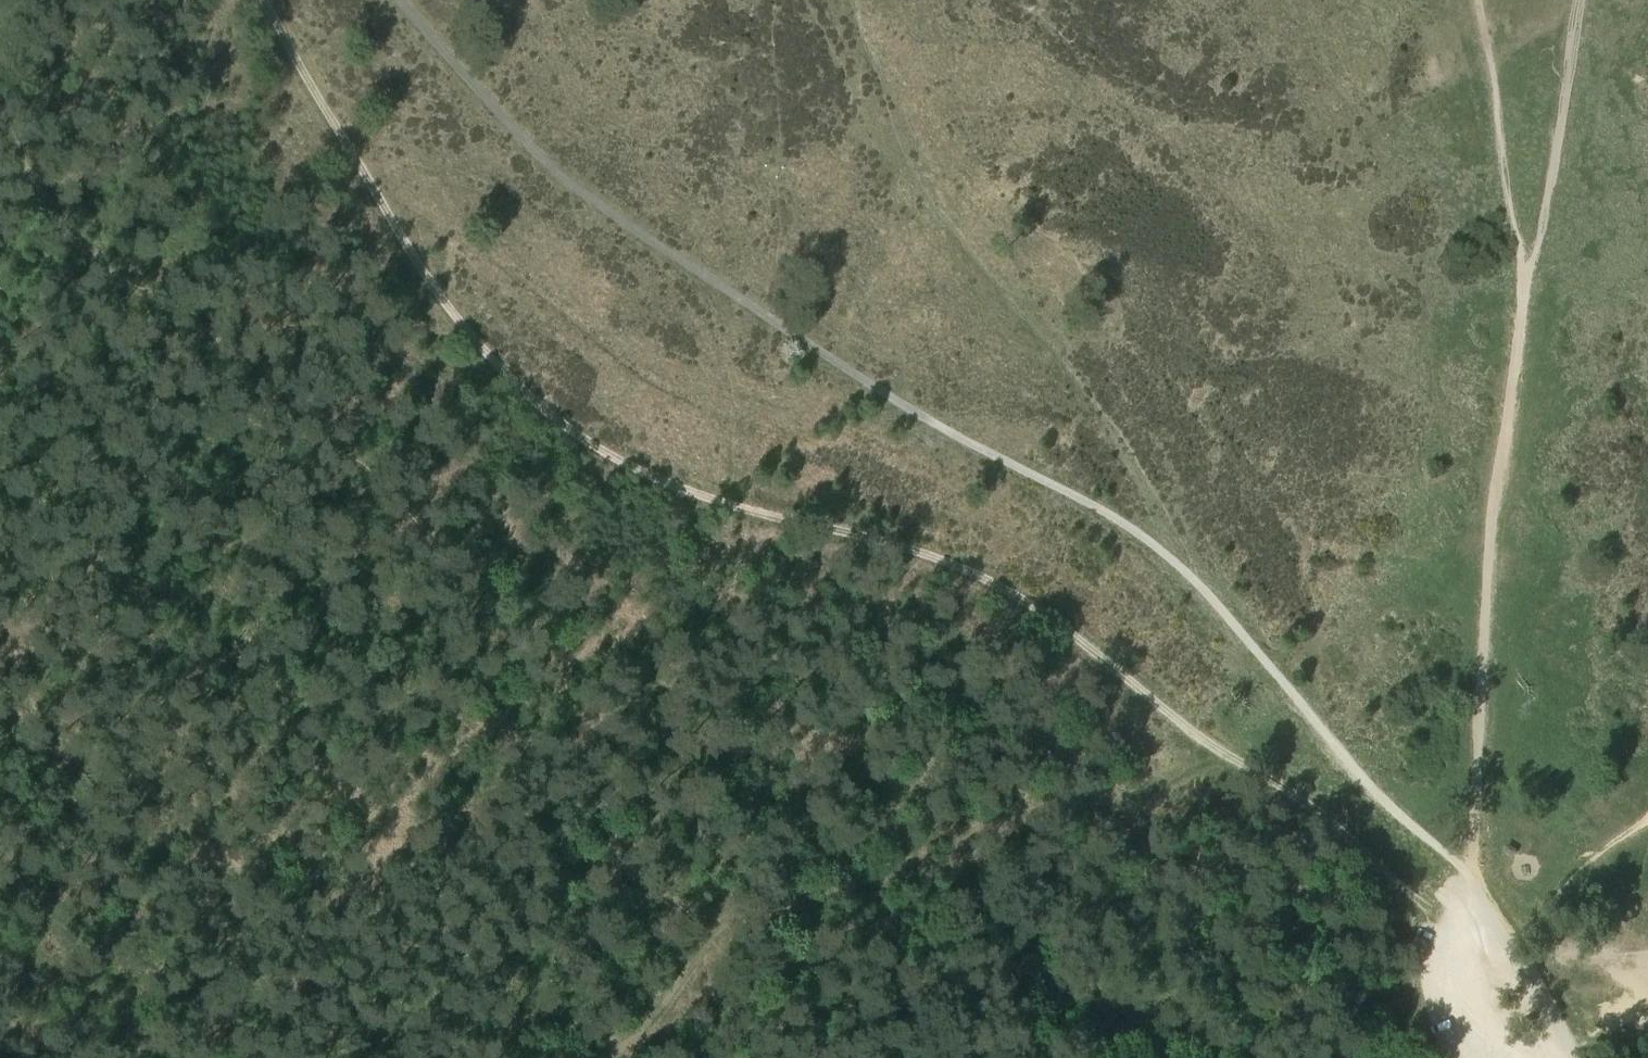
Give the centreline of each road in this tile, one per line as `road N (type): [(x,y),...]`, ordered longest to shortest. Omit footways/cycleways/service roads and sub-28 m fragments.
road 1 (track): [(262,0),(454,314),(529,396),(582,437),(641,468),(952,562),(1006,587),(1187,731),(1277,777),(1425,900),(1451,894),(1472,876)]
road 2 (unclassified): [(1576,1057),(1472,876)]

